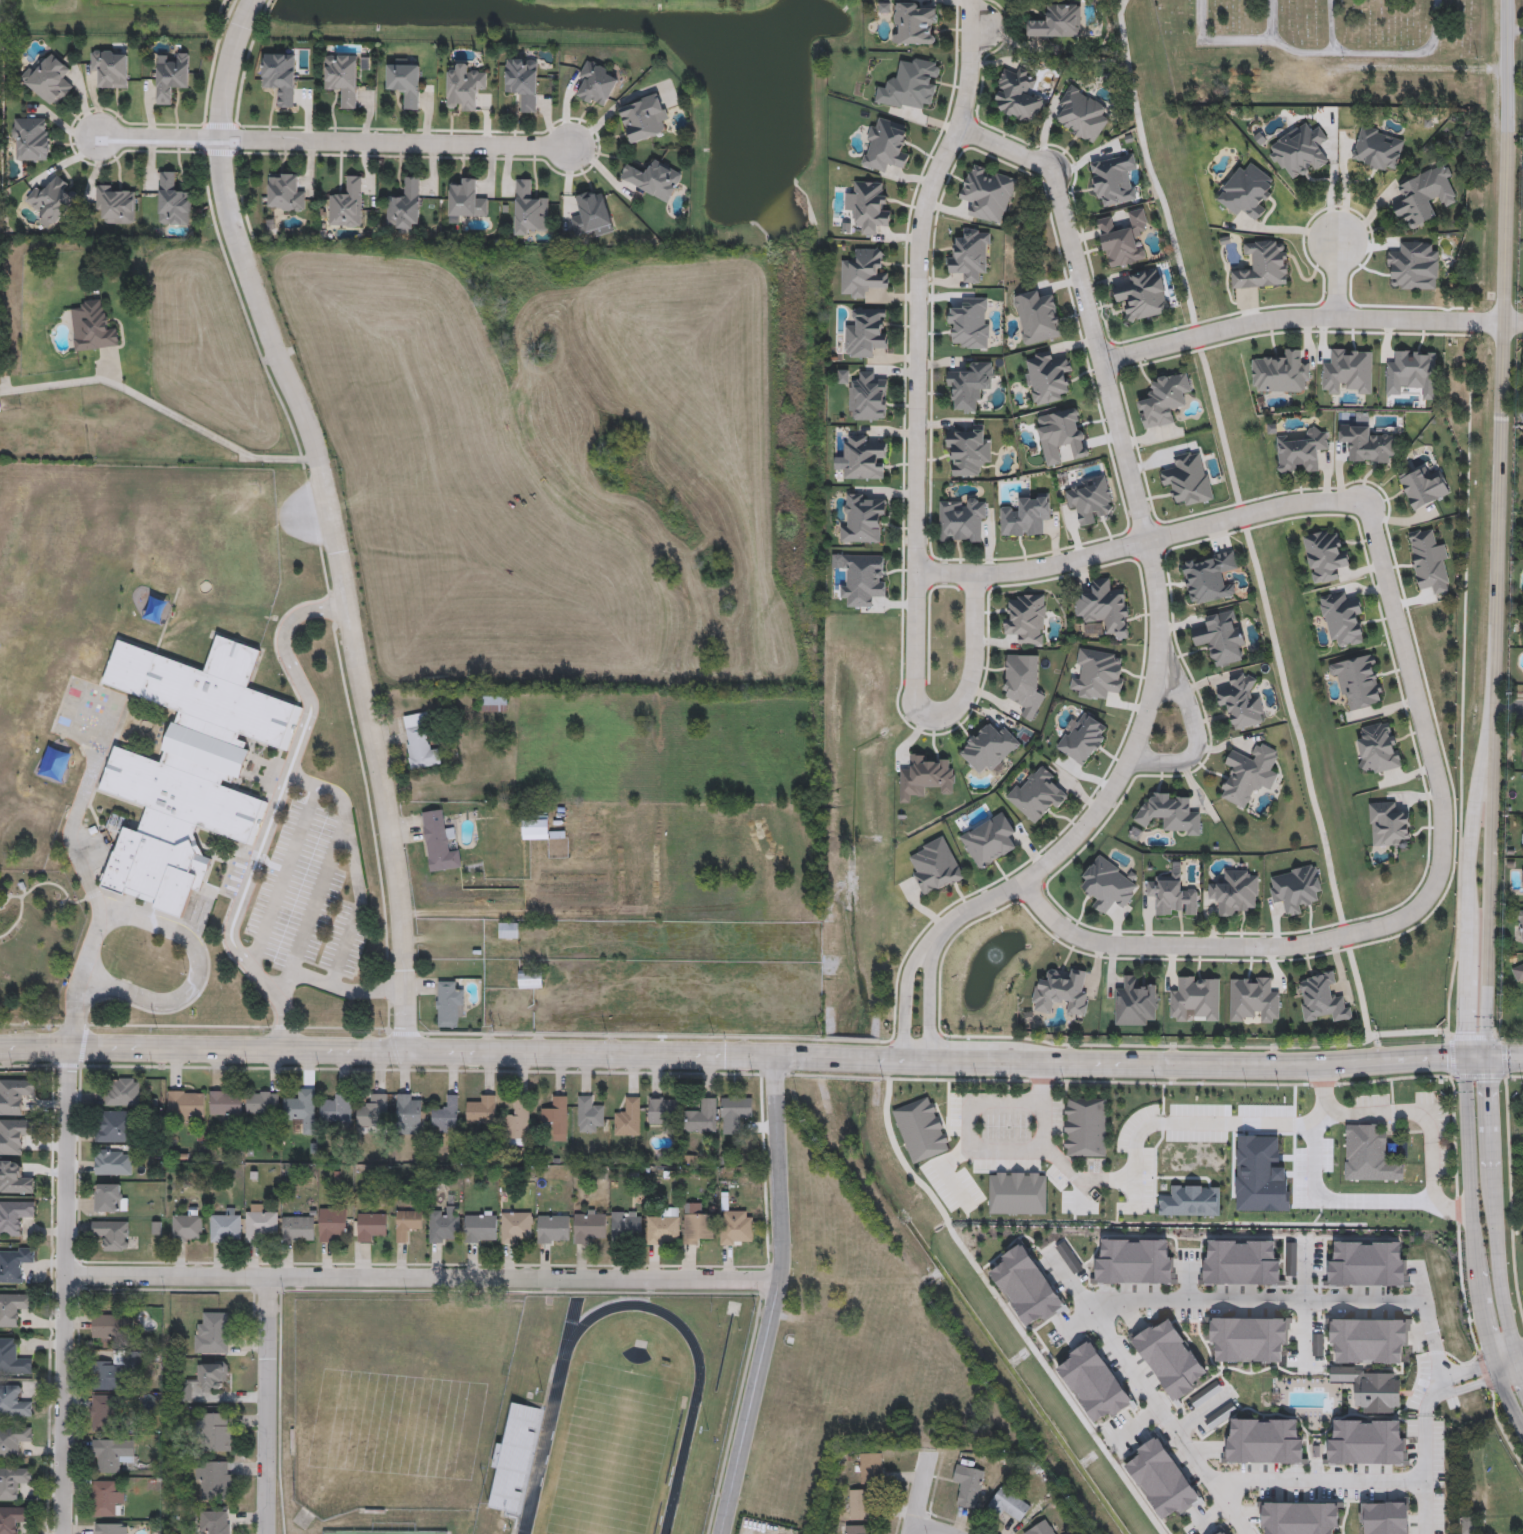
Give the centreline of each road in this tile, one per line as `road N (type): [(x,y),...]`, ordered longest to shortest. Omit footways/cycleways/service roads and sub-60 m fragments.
road 1 (residential): [(915,1059),(929,954),(958,918),(1023,883),(1084,827),(1134,757),(1164,656),(1149,544),(1053,169),(957,128)]
road 2 (tertiary): [(406,1052),(405,947),(384,794),(322,463),(225,193),(227,68),(254,0)]
road 3 (residential): [(974,0),(967,92),(926,209),(918,285),(913,696),(928,720),(954,713),(972,686),(975,577)]
road 4 (residential): [(1023,883),(1061,928),(1087,942),(1128,945),(1303,948),(1390,925),(1427,901),(1444,858),(1442,799),(1365,504)]
road 5 (tertiary): [(0,1052),(815,1058)]
road 6 (residential): [(781,1280),(66,1276)]
road 7 (tertiary): [(884,1059),(1322,1067),(1522,1056)]
road 8 (tertiary): [(1522,1368),(1499,1259),(1493,785)]
road 9 (residential): [(772,1057),(781,1280),(721,1533)]
road 10 (residential): [(64,1533),(70,1051)]
road 11 (tertiary): [(1493,785),(1505,324)]
road 12 (residential): [(915,576),(1031,570),(1298,505),(1365,504)]
road 13 (residential): [(1102,363),(1242,323),(1336,316),(1505,324)]
road 14 (tertiary): [(1467,1056),(1479,1295),(1522,1431)]
road 15 (residential): [(222,140),(569,148)]
road 16 (tertiary): [(1510,0),(1505,324)]
road 17 (tertiary): [(1493,785),(1479,797),(1472,824),(1467,1056)]
road 18 (residential): [(265,1533),(267,1278)]
road 19 (residential): [(1134,757),(1177,763),(1197,748),(1194,719),(1164,656)]
road 20 (residential): [(222,140),(91,136)]

